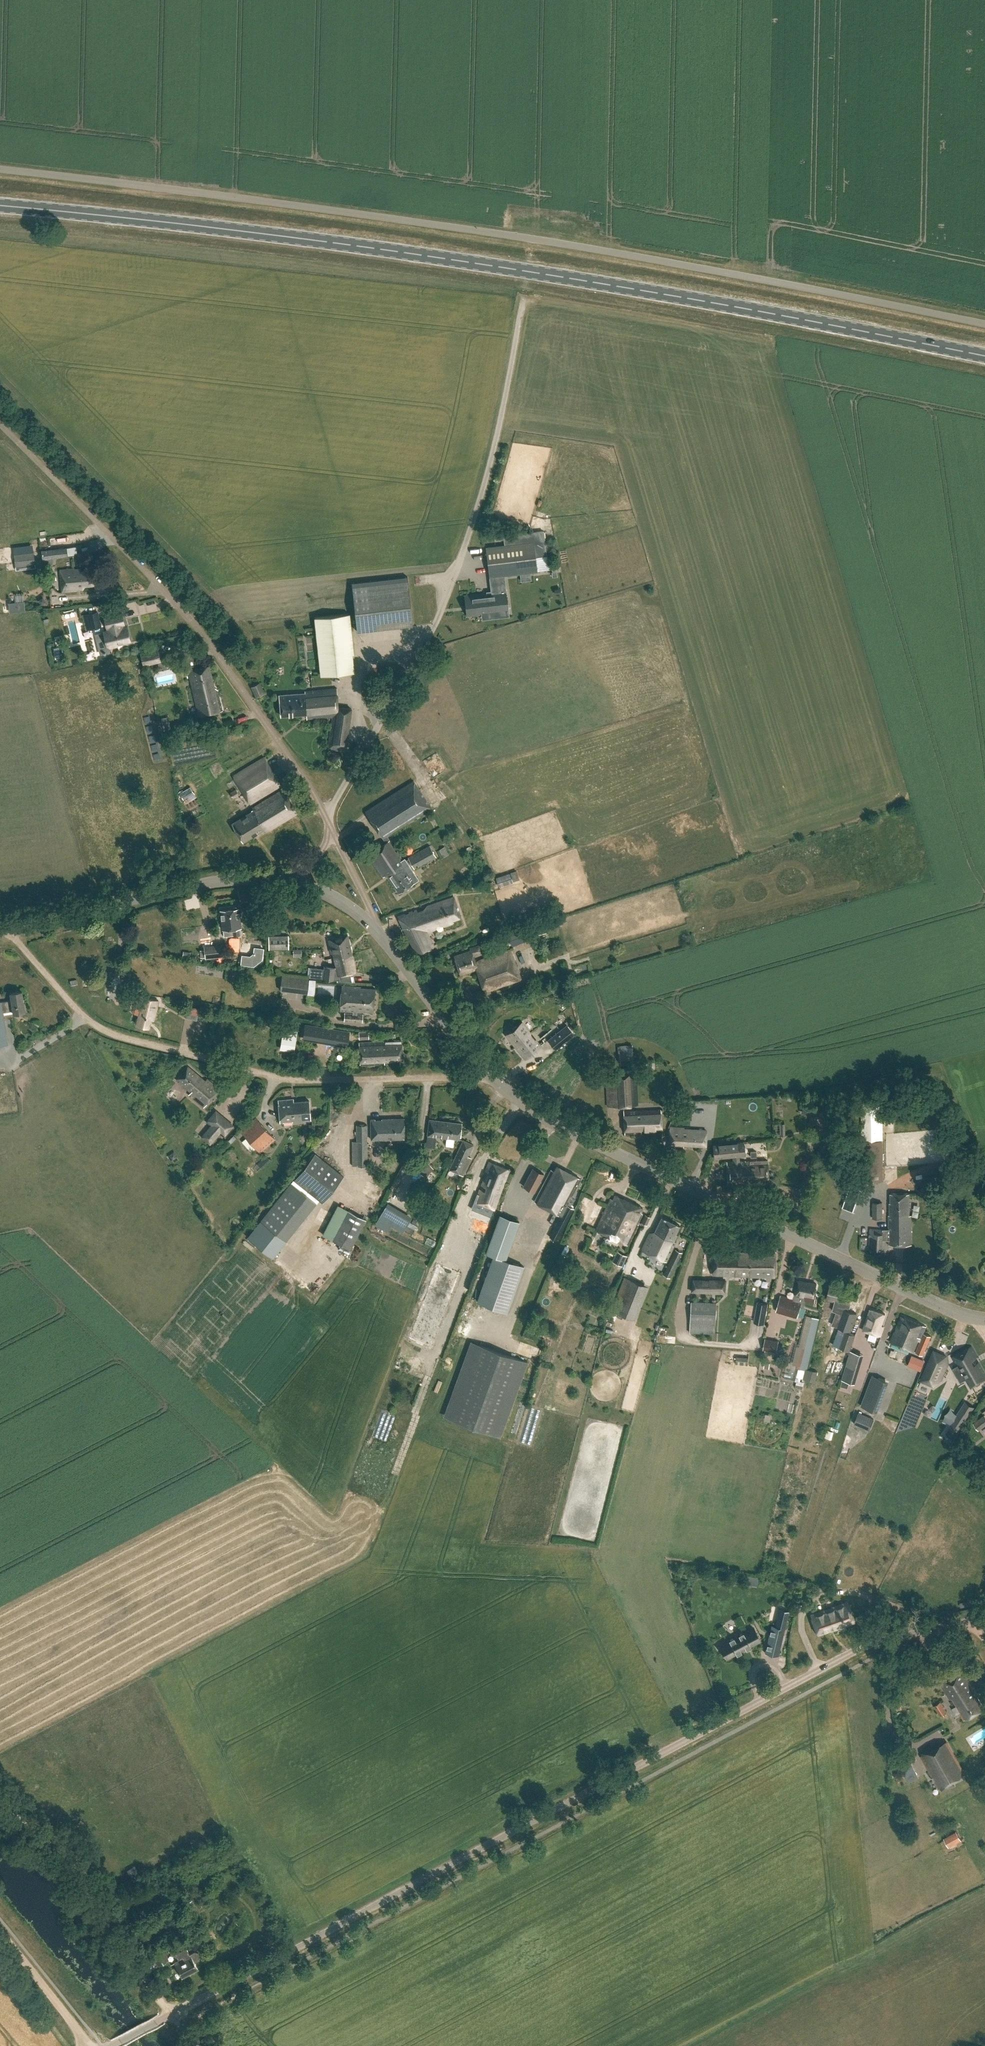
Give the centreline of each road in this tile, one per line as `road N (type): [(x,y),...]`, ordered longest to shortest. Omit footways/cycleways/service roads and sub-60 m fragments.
road 1 (unclassified): [(0,171),(452,226),(984,325)]
road 2 (primary): [(984,356),(437,257),(0,205)]
road 3 (unclassified): [(111,2045),(862,1647),(984,1618)]
road 4 (residential): [(329,823),(457,570),(493,455),(523,297)]
road 5 (tertiary): [(487,1071),(582,1138),(980,1320)]
road 6 (residential): [(487,1071),(478,1078),(283,1078),(114,1034),(67,999),(10,927)]
road 7 (residential): [(329,823),(190,620),(0,425)]
road 8 (tertiary): [(10,927),(228,880),(286,881)]
road 9 (track): [(0,1801),(67,1852),(111,1938),(169,2014)]
road 10 (track): [(523,297),(769,341)]
road 11 (tertiary): [(370,923),(487,1071)]
road 12 (track): [(0,1932),(92,2045)]

